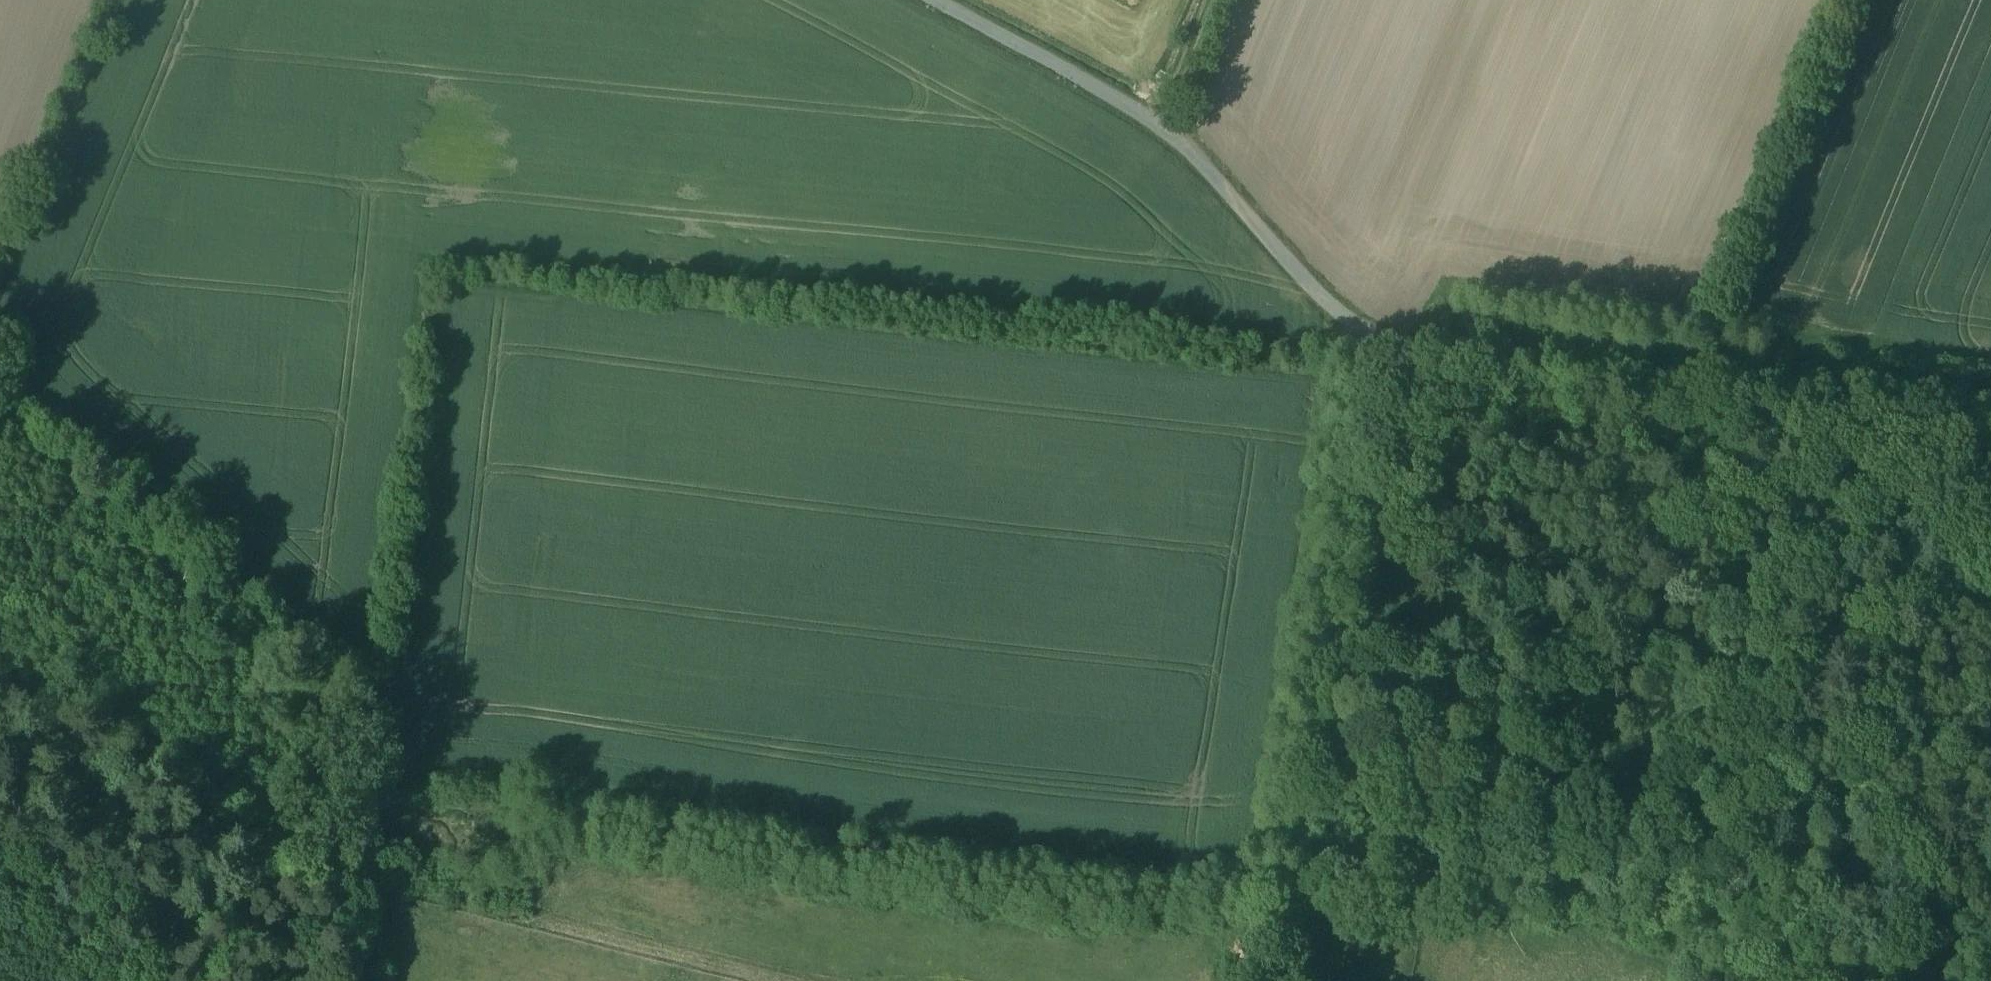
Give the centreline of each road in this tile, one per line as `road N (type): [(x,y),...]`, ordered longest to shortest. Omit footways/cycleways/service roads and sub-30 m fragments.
road 1 (track): [(1990,412),(1338,312),(1243,224),(1159,116)]
road 2 (track): [(0,865),(206,936),(157,980)]
road 3 (track): [(1159,116),(1208,0)]

